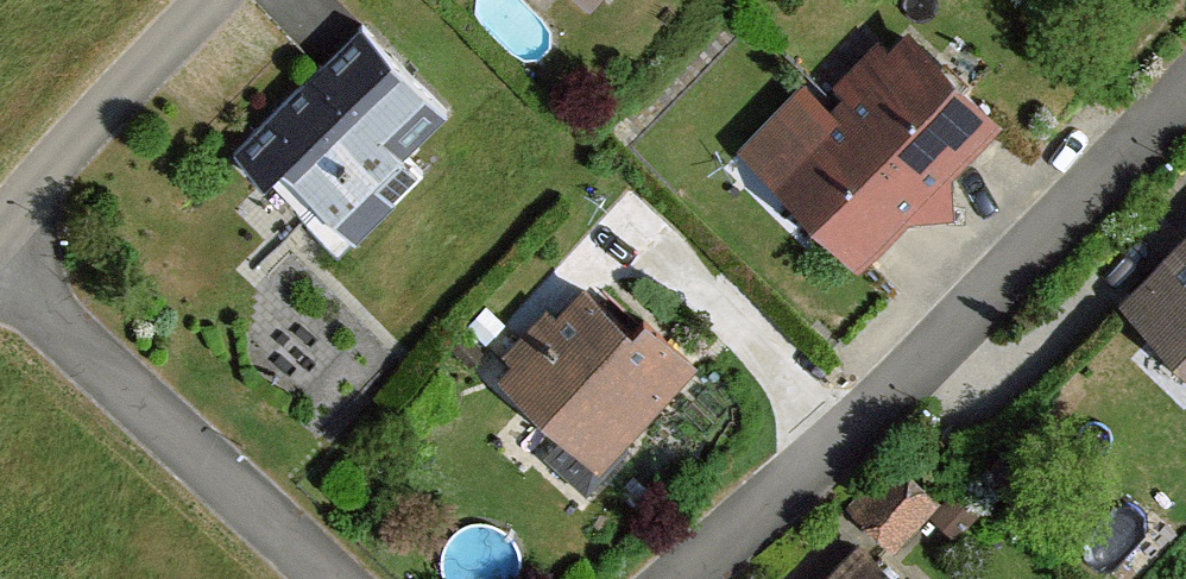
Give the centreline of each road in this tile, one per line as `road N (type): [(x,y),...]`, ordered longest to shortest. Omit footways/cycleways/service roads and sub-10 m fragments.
road 1 (residential): [(691,578),(883,400),(1185,88)]
road 2 (residential): [(0,264),(317,578)]
road 3 (unclassified): [(202,0),(0,214)]

